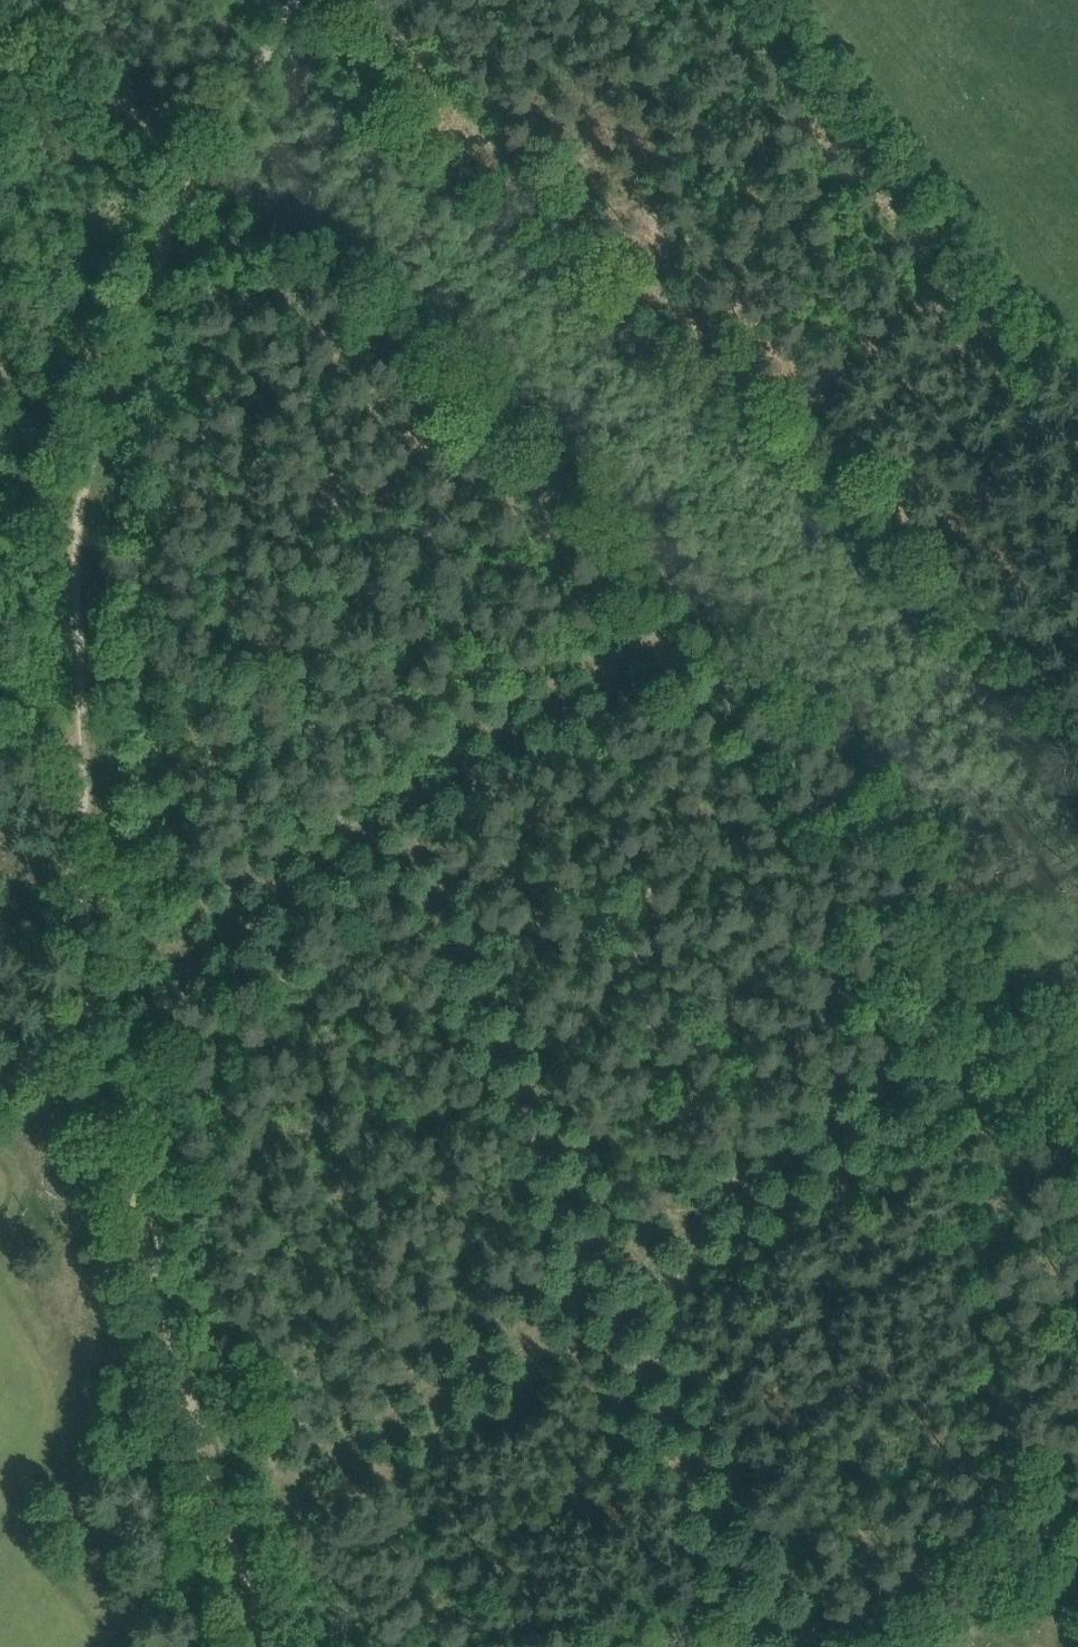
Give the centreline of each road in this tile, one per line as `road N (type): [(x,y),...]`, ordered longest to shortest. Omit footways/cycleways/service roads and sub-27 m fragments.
road 1 (track): [(263,1646),(96,1091),(79,887),(82,799)]
road 2 (track): [(82,799),(75,530),(84,488),(182,195),(292,0)]

